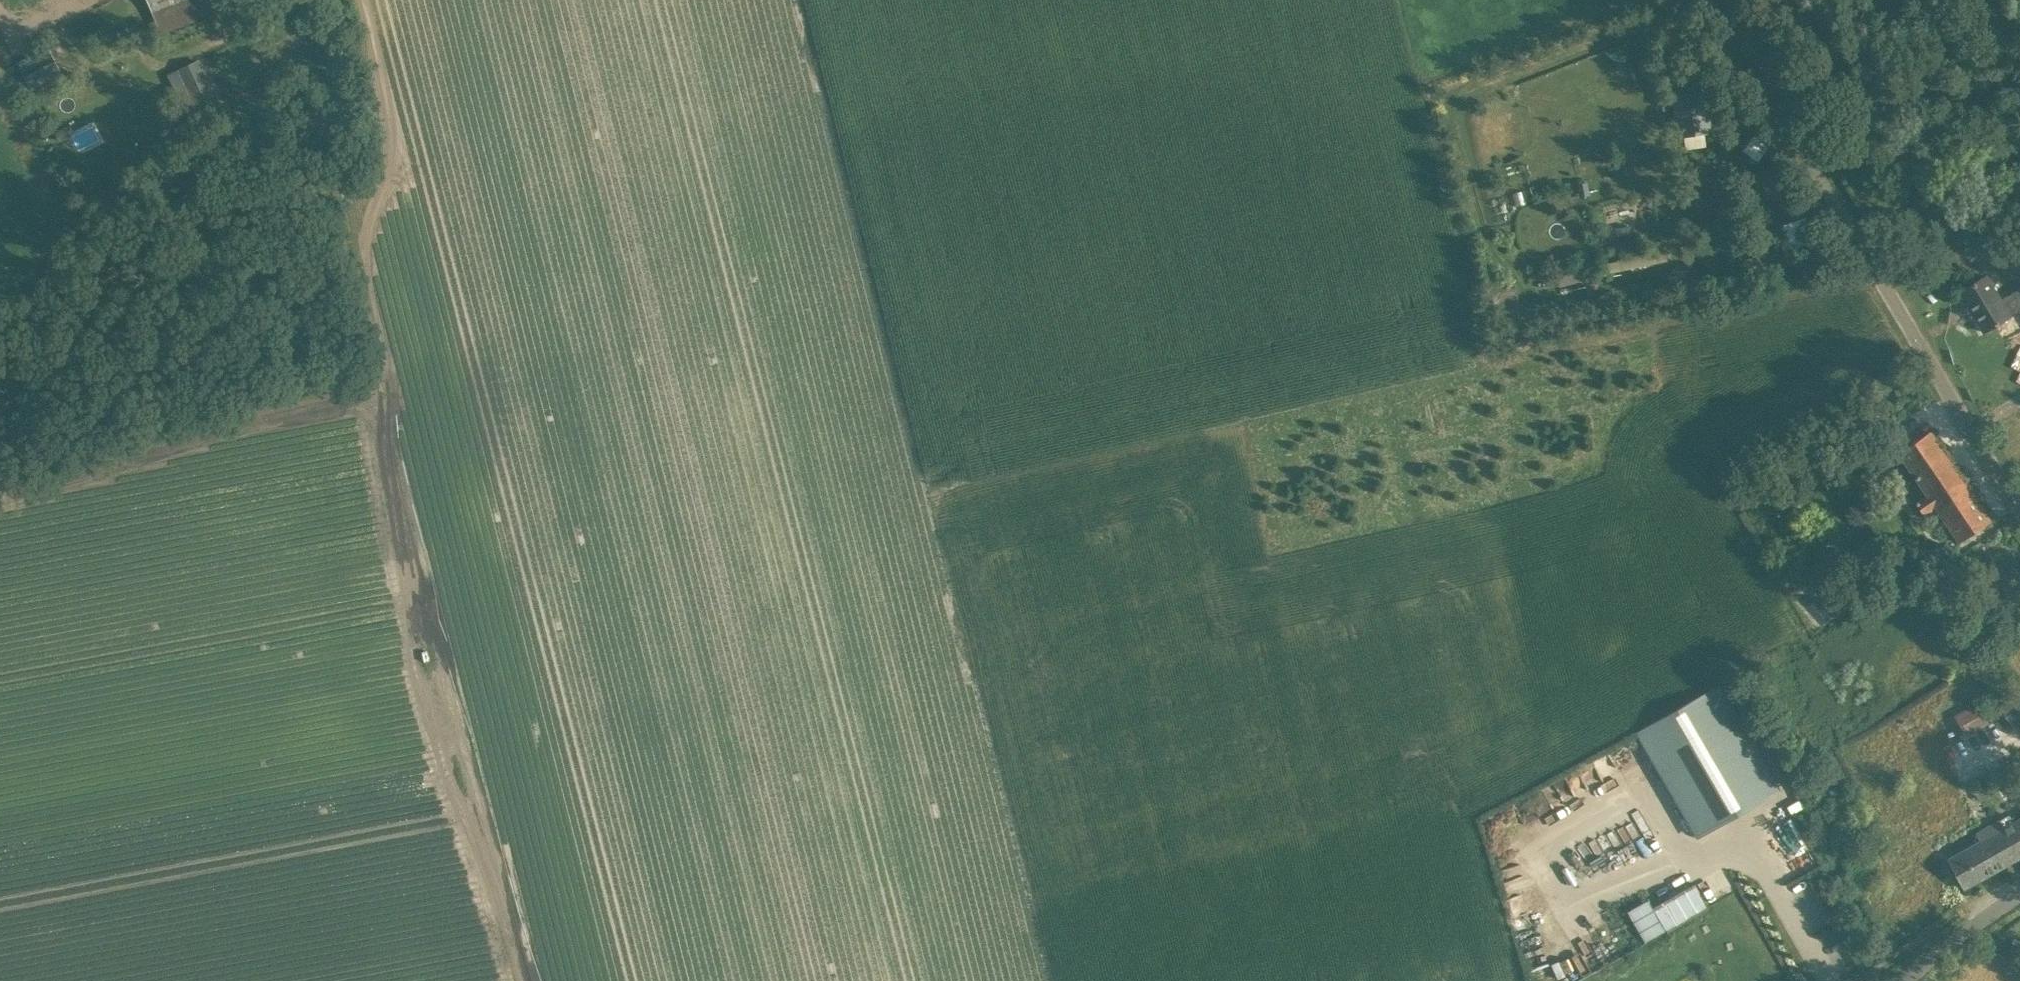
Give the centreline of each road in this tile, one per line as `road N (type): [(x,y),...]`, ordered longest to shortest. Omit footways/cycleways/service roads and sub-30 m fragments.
road 1 (unclassified): [(2019,512),(1738,45),(1720,0)]
road 2 (unclassified): [(1909,980),(2019,891)]

